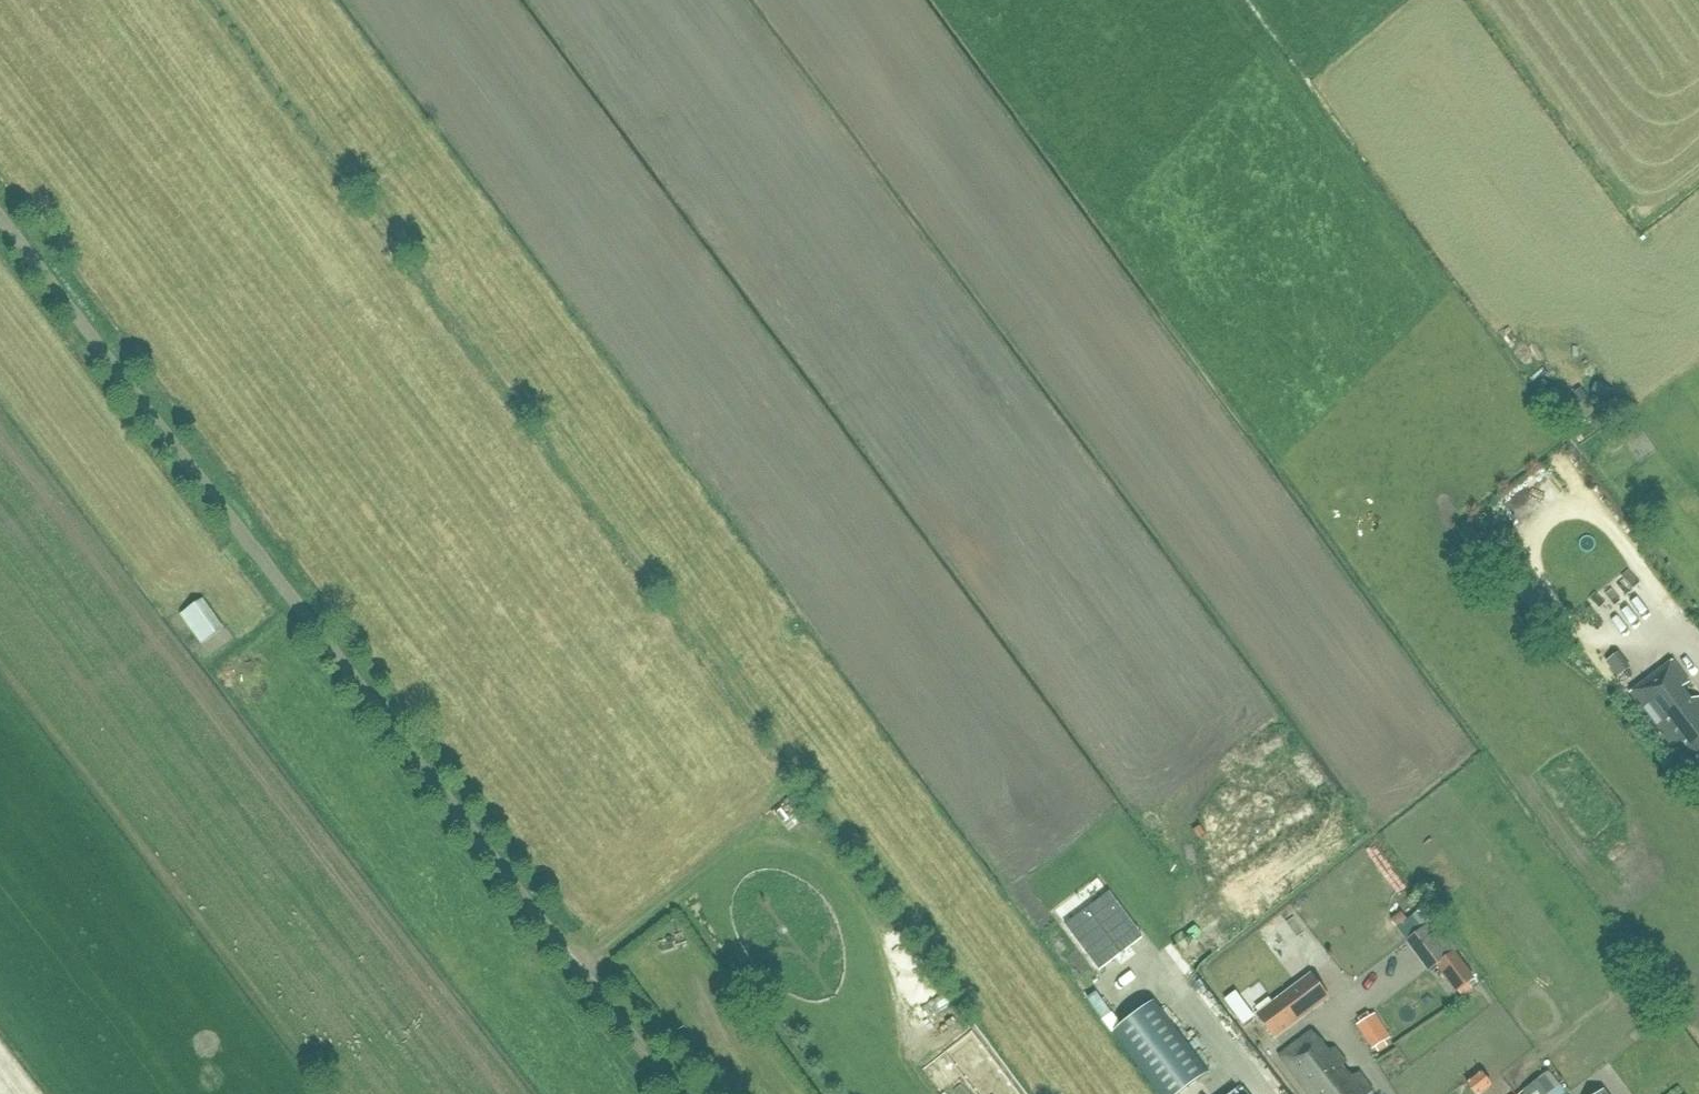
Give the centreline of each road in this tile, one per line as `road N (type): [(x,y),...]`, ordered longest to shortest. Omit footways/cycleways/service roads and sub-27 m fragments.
road 1 (unclassified): [(678,1093),(0,218)]

